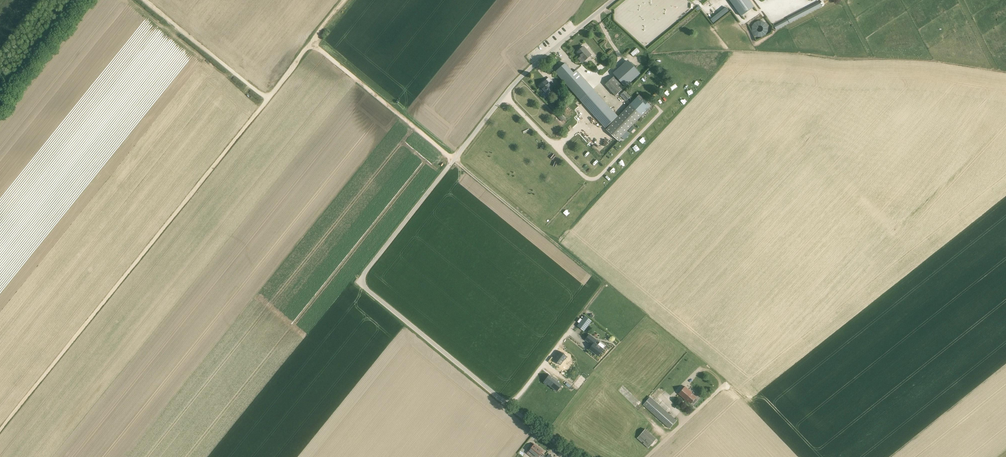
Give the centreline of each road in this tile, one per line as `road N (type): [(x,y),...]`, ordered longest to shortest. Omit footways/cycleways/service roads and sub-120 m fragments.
road 1 (unclassified): [(575,456),(361,282),(513,86),(614,0)]
road 2 (track): [(0,431),(268,98)]
road 3 (track): [(314,42),(454,160)]
road 4 (track): [(146,0),(268,98)]

